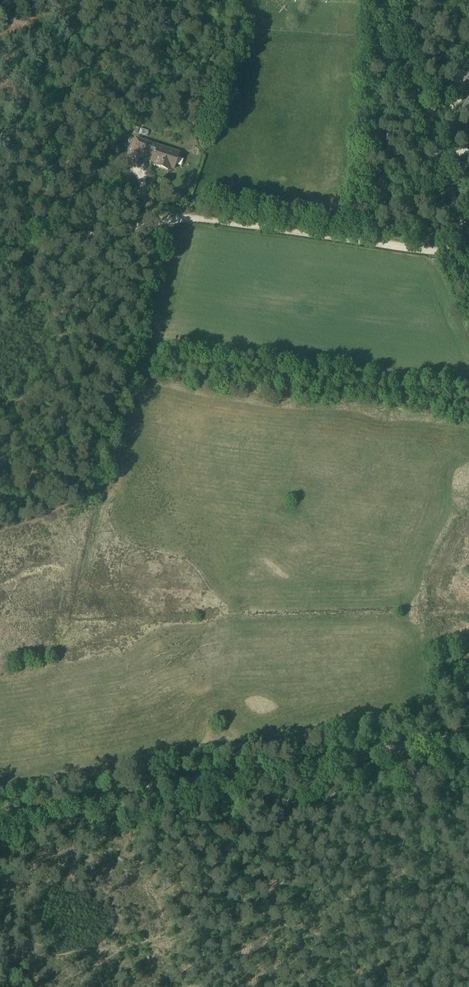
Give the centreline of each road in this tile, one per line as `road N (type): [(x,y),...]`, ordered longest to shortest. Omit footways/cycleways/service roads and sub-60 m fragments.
road 1 (track): [(0,811),(468,732)]
road 2 (track): [(151,222),(179,217),(468,252)]
road 3 (unclassified): [(468,241),(390,0)]
road 4 (track): [(0,255),(151,222)]

